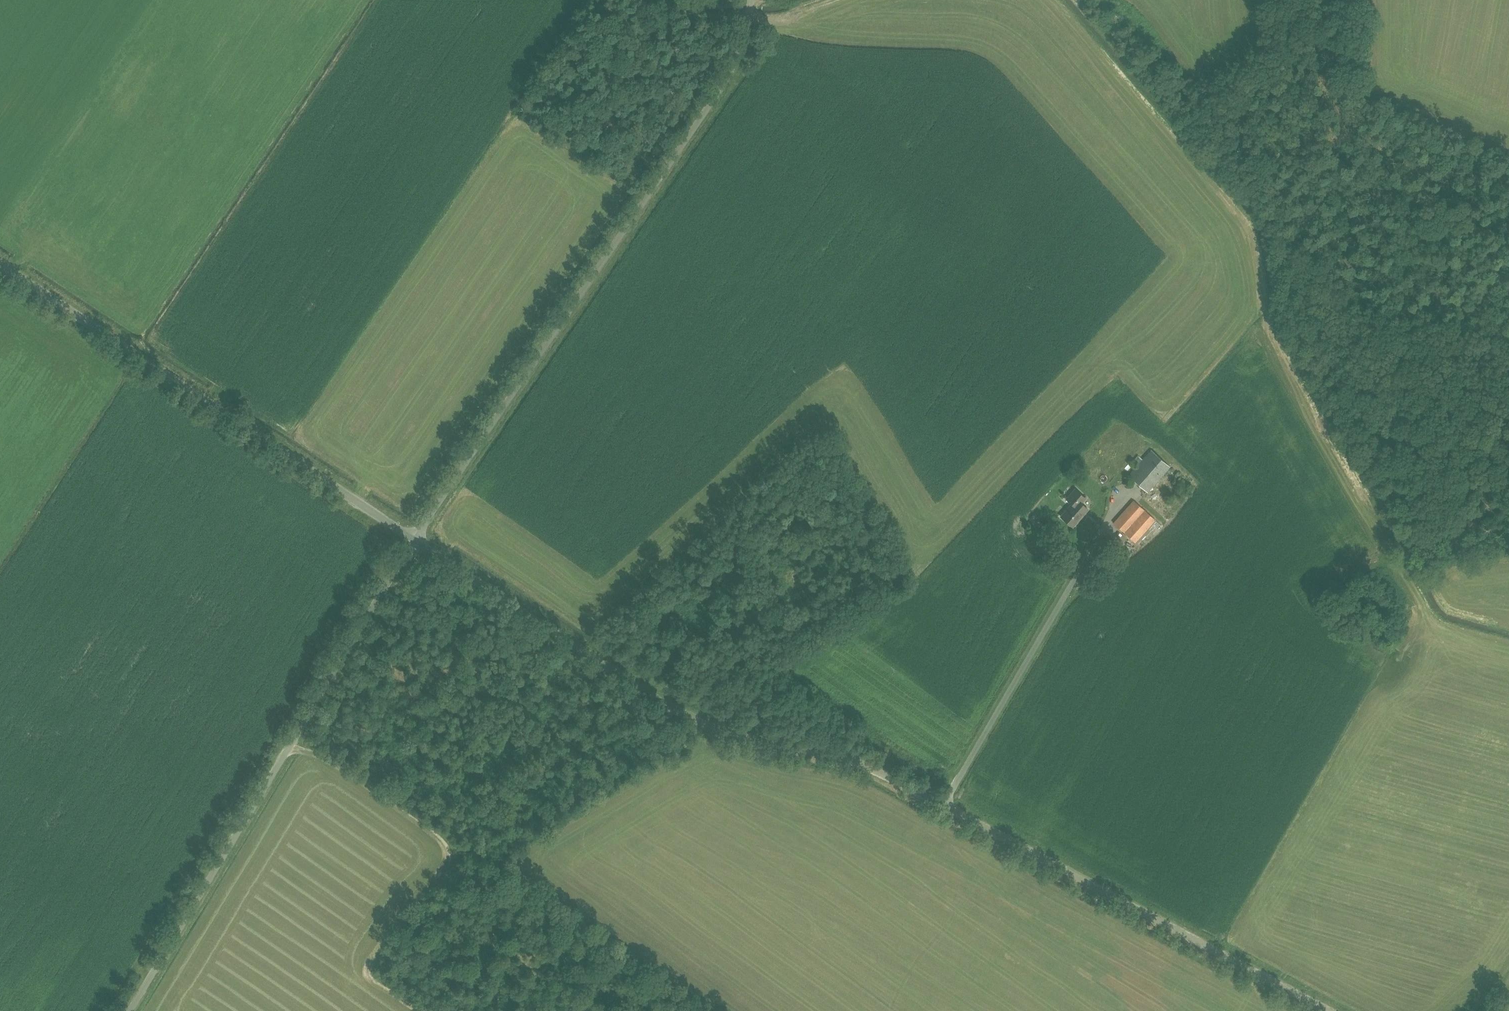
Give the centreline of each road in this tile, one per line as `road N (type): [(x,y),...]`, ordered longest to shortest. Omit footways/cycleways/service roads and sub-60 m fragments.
road 1 (unclassified): [(1325,1010),(870,768),(688,716),(414,540)]
road 2 (unclassified): [(414,540),(723,86),(750,0)]
road 3 (unclassified): [(131,1010),(414,540)]
road 4 (unclassified): [(414,540),(0,265)]

